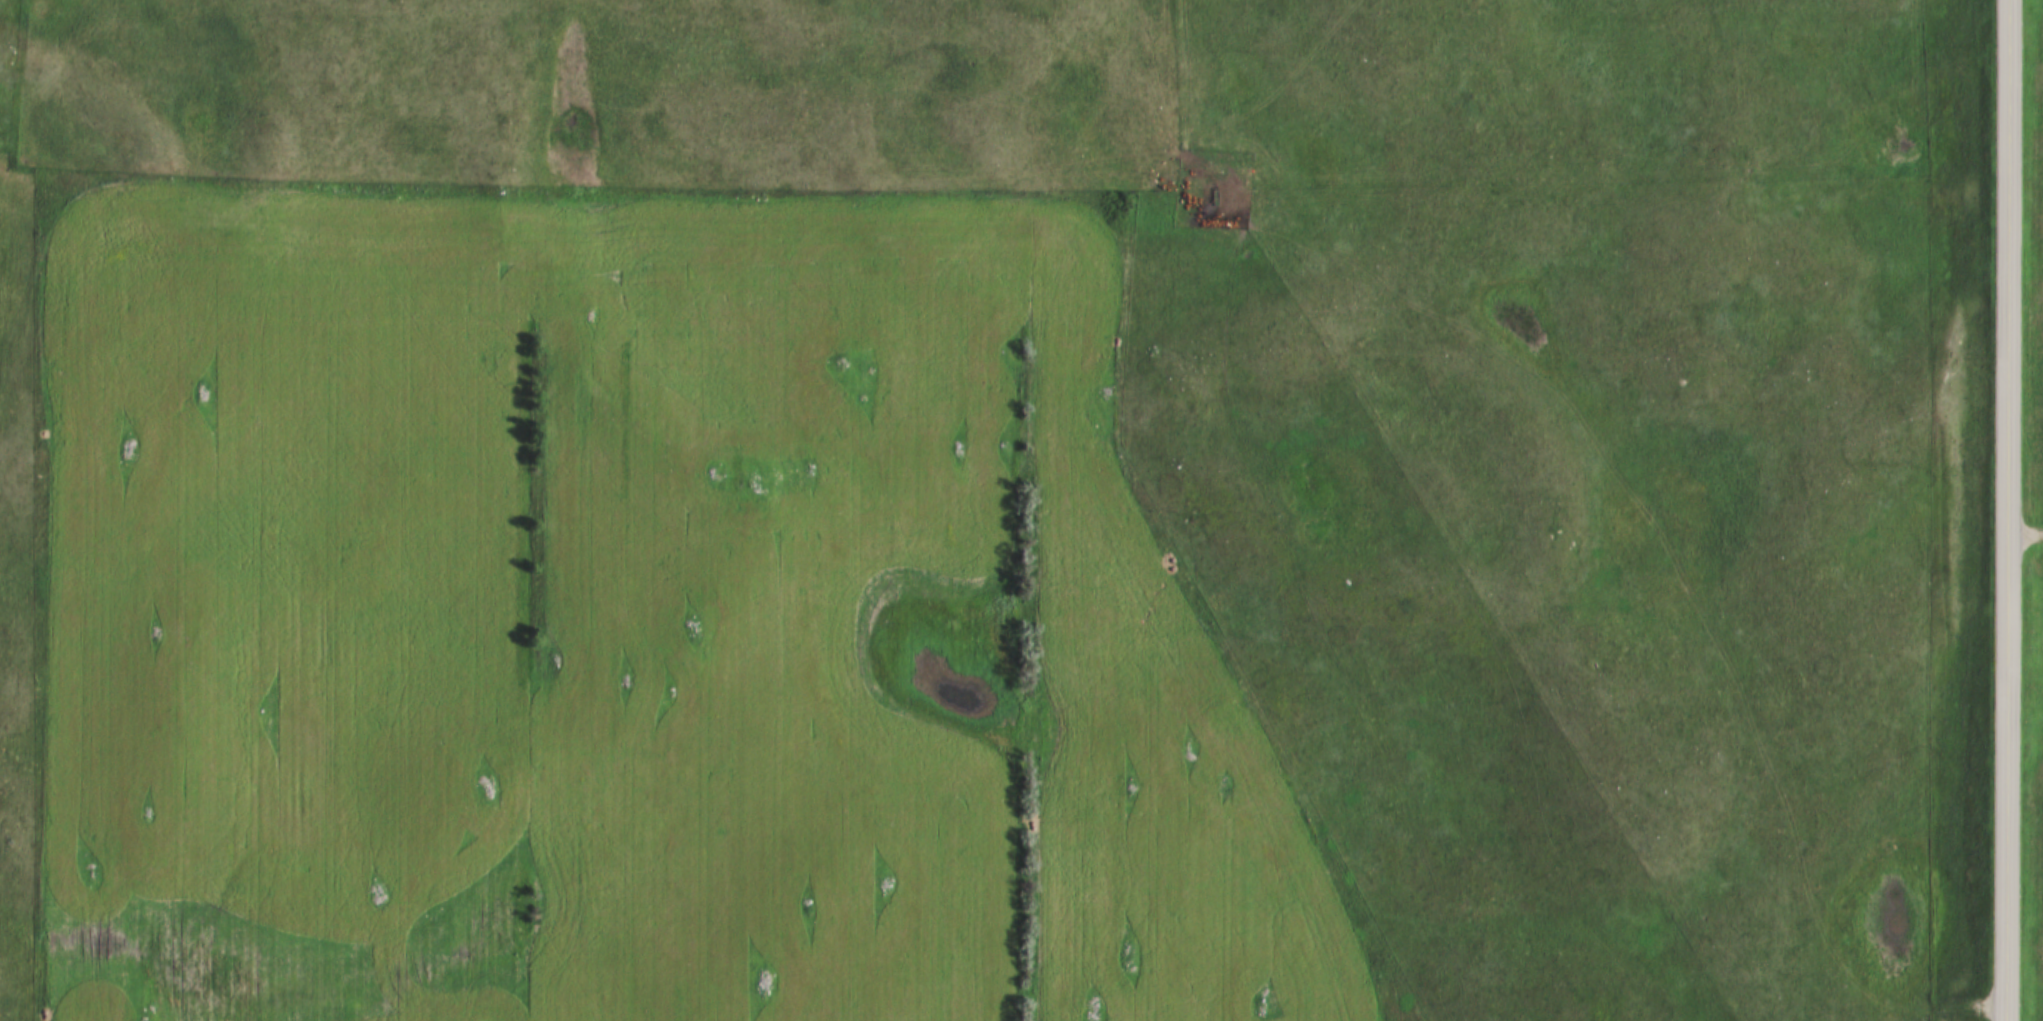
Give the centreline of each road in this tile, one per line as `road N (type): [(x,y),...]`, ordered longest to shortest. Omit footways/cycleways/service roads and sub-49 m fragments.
road 1 (secondary): [(2006,1020),(2010,0)]

